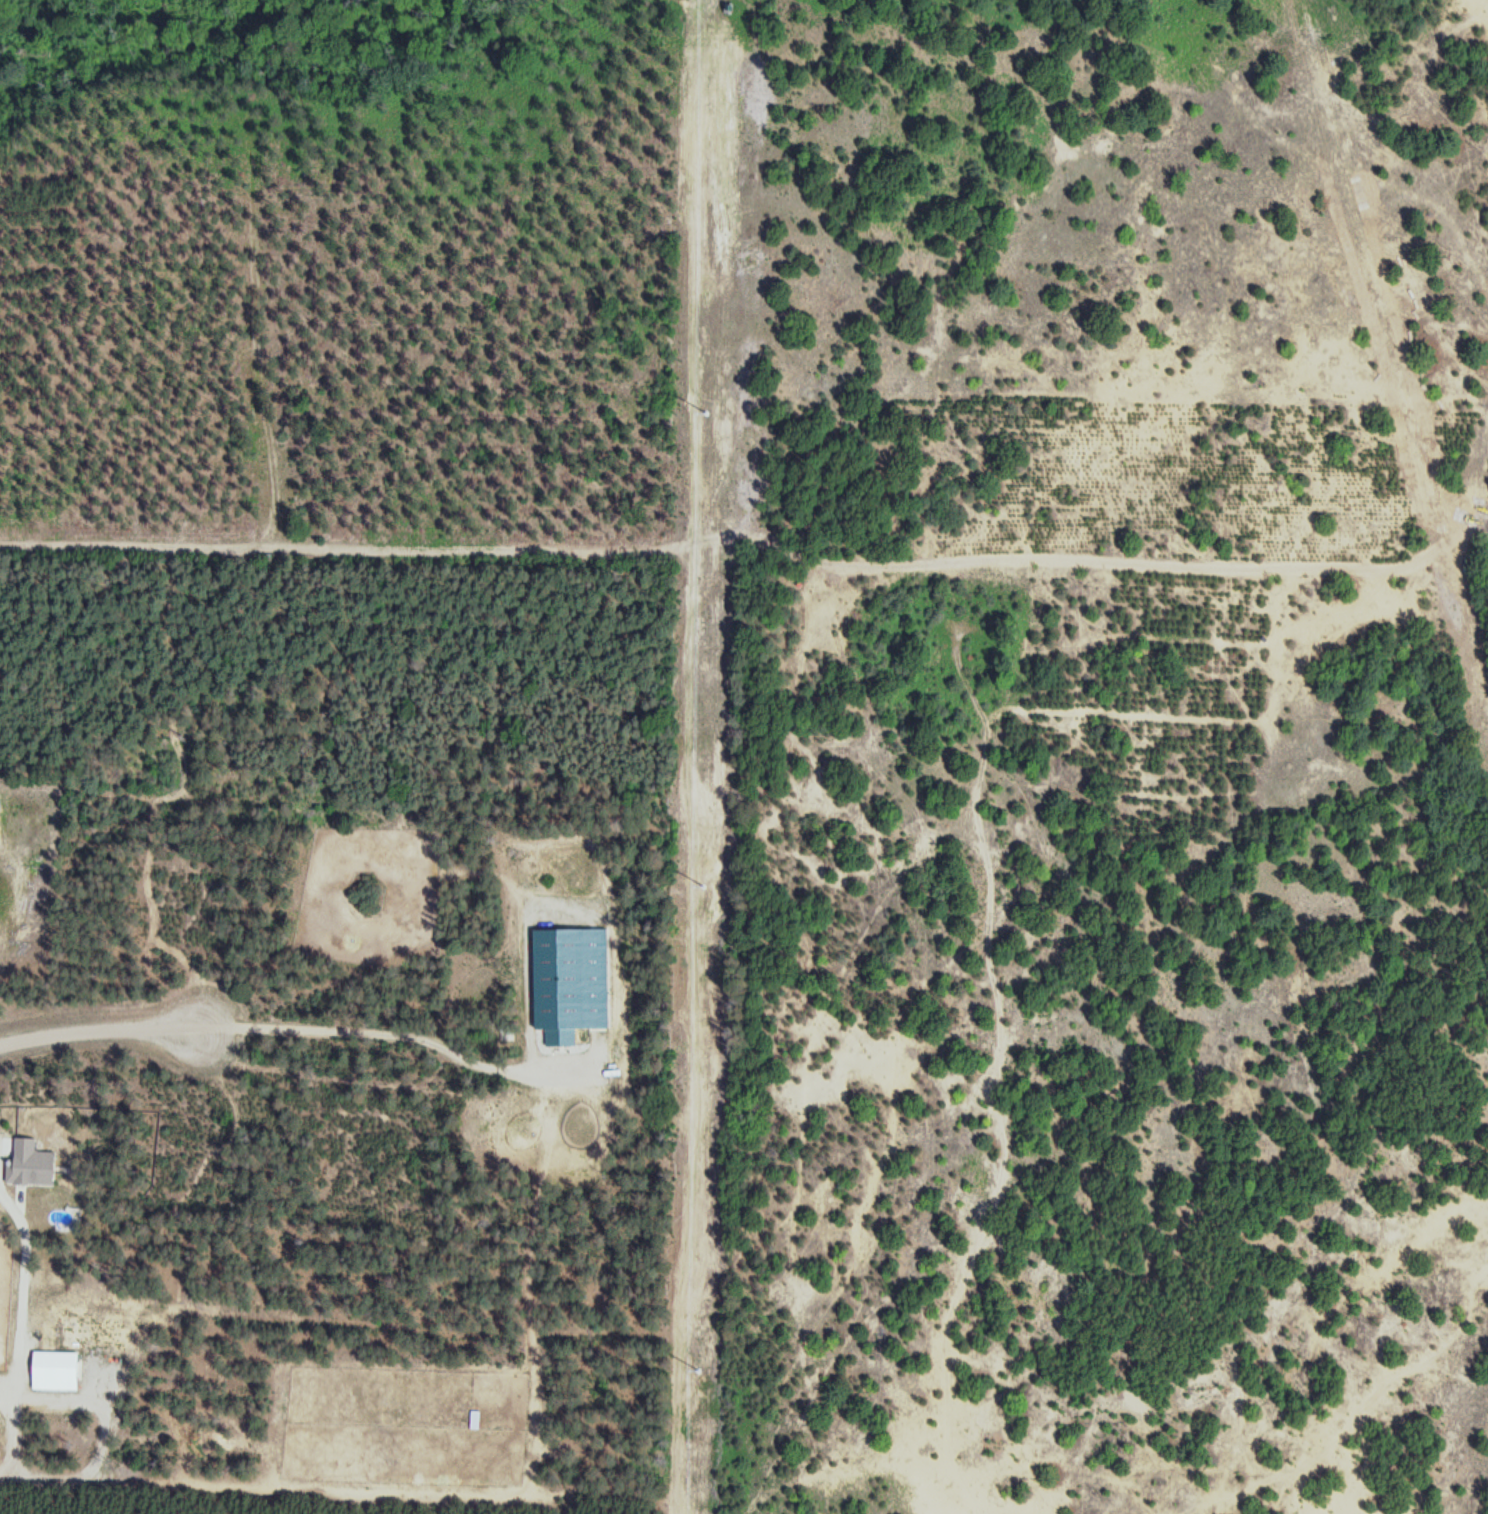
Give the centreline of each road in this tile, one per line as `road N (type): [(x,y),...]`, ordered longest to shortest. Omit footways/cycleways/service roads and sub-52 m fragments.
road 1 (residential): [(0,1043),(74,1029),(208,1032)]

